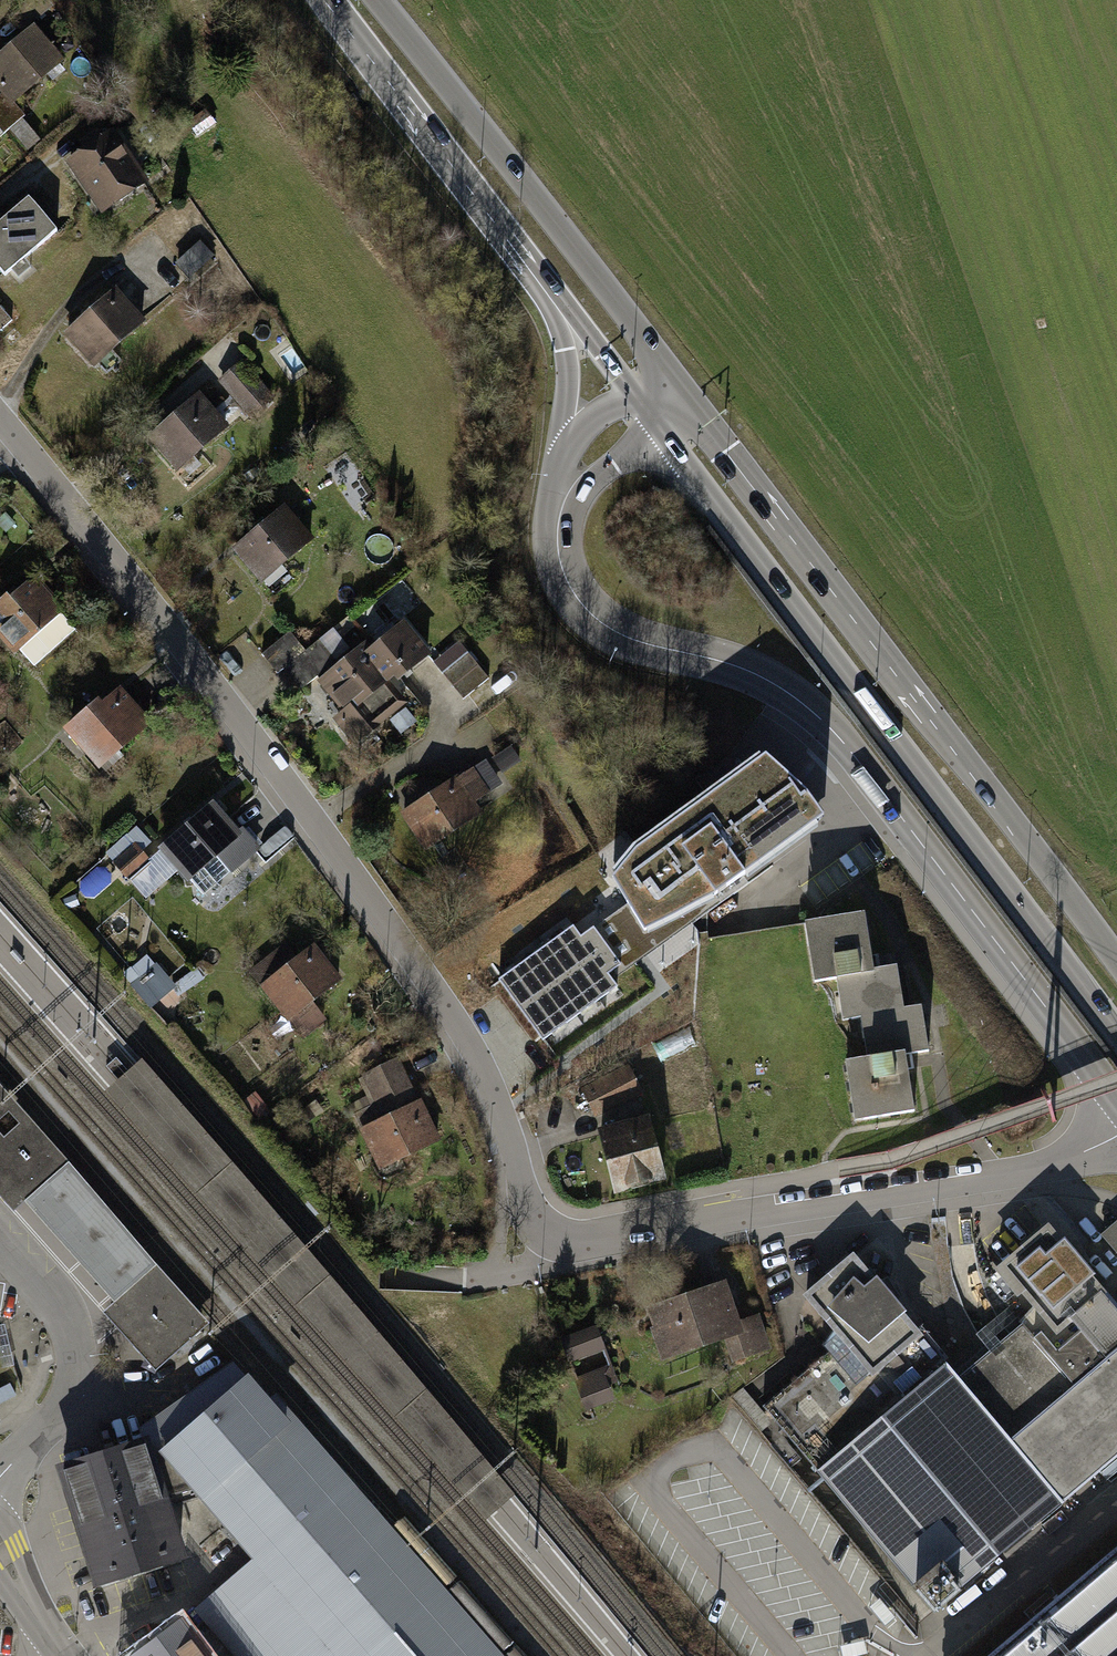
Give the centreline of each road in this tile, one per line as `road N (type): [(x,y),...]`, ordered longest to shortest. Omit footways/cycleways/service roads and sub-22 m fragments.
road 1 (residential): [(0,419),(229,707),(457,1023),(501,1111),(528,1211),(556,1237),(1003,1180),(1116,1136)]
road 2 (unclassified): [(1116,1101),(853,754),(802,701),(752,672),(632,640),(596,619),(564,575),(559,513)]
road 3 (secondary): [(659,429),(1116,1034)]
road 4 (secondary): [(1116,963),(678,386)]
road 5 (secondary): [(678,386),(379,0)]
road 6 (secondary): [(325,0),(538,281)]
road 7 (track): [(175,0),(185,36),(145,85),(0,202)]
road 8 (unclassified): [(538,281),(565,347),(561,460)]
road 9 (secondary): [(538,281),(634,395)]
road 10 (unclassified): [(559,513),(659,429)]
road 11 (unclassified): [(0,1552),(65,1655)]

